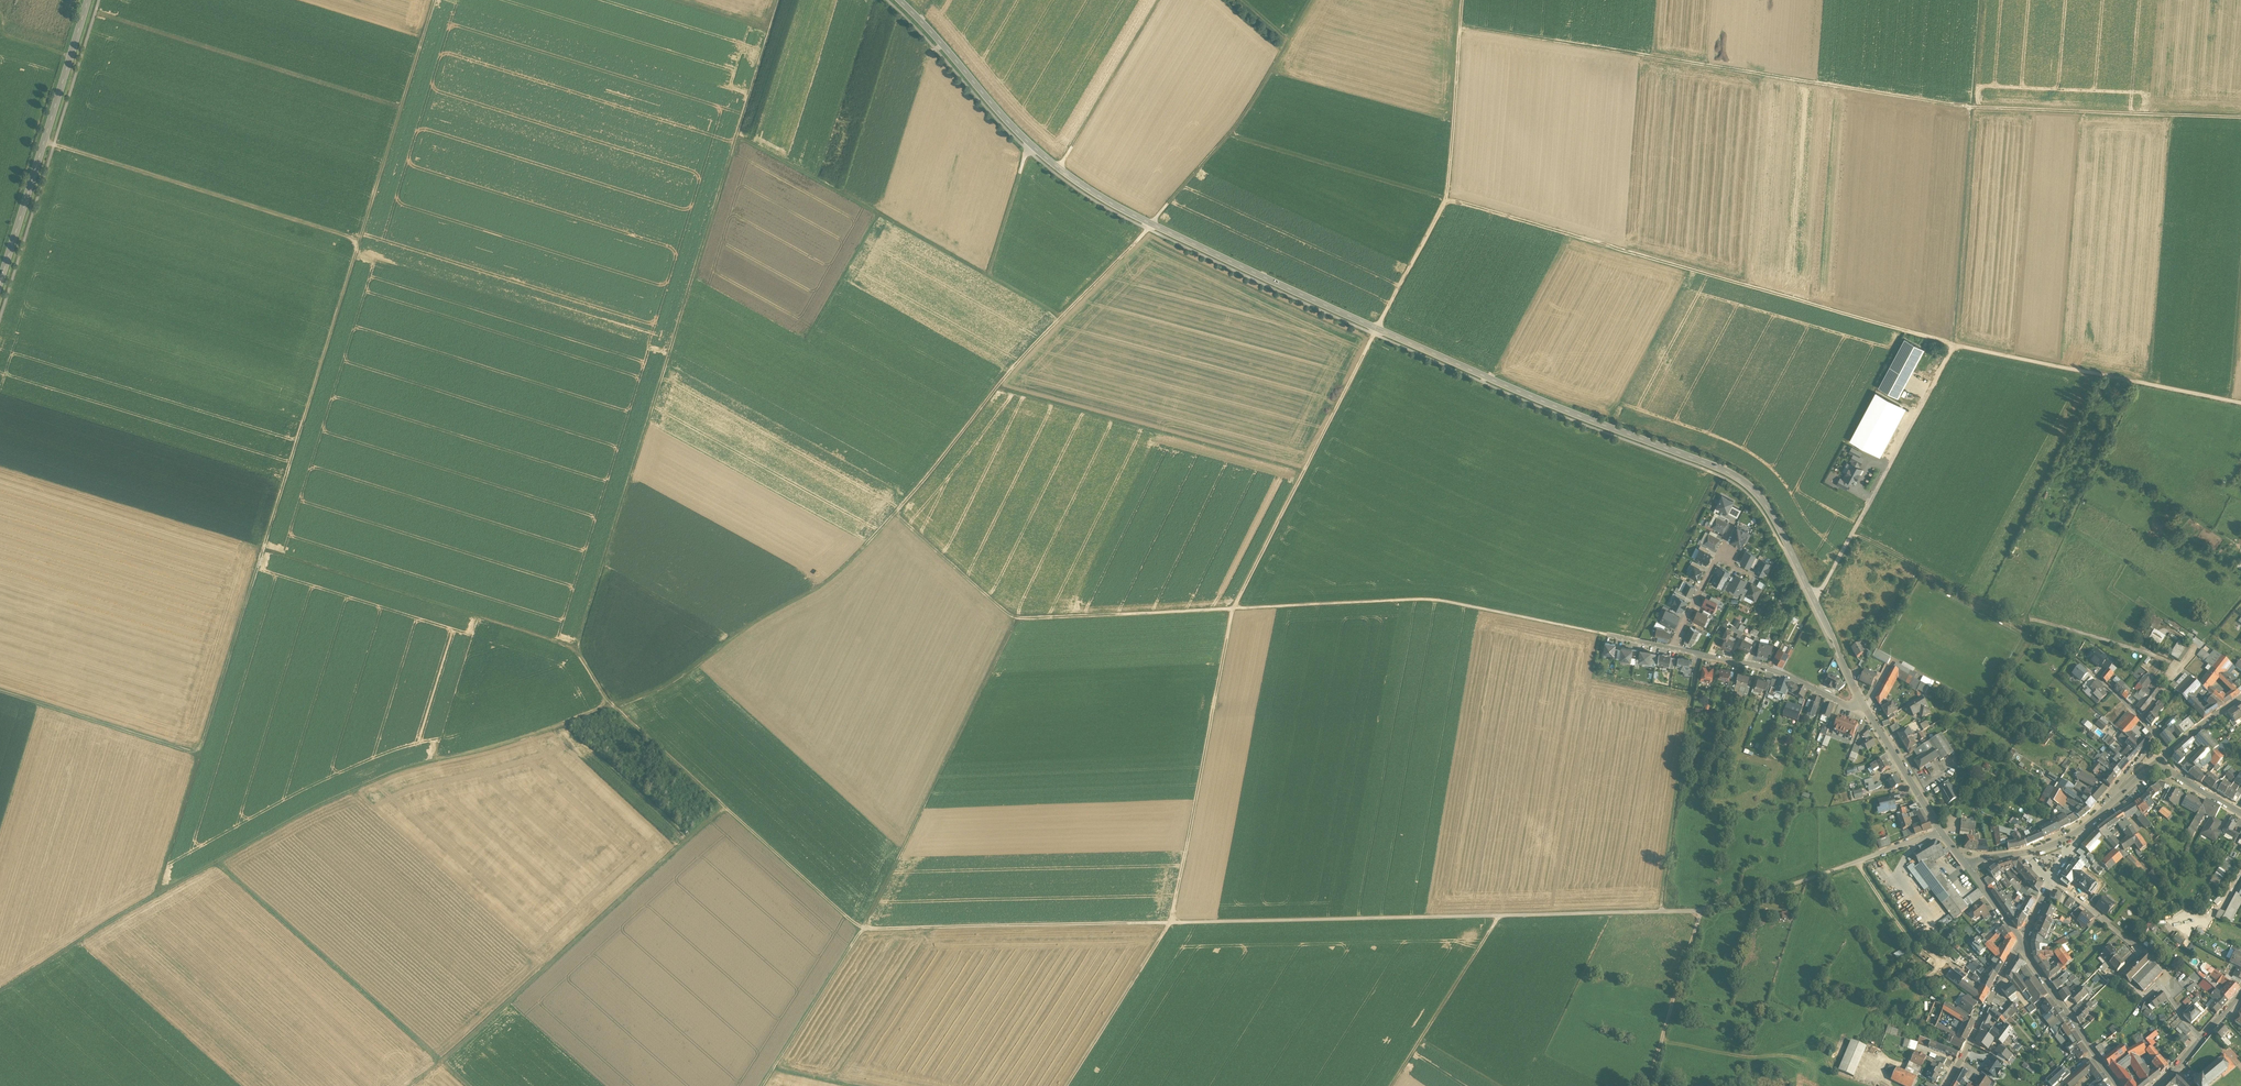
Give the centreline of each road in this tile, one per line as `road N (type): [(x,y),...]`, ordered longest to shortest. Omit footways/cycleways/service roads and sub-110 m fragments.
road 1 (track): [(613,708),(384,774),(157,895),(435,0)]
road 2 (tertiary): [(1862,703),(1777,524),(1748,485),(1263,278),(1107,201),(1012,126),(900,0)]
road 3 (track): [(1310,0),(1229,134),(1015,364),(846,563),(668,684),(613,708)]
road 4 (track): [(1234,607),(1170,924),(863,929),(613,708)]
road 5 (track): [(2136,382),(1953,345),(1229,134)]
road 6 (track): [(1460,25),(1973,108),(2240,118)]
road 7 (track): [(613,708),(576,650),(779,0)]
road 8 (track): [(1661,912),(1170,924),(1066,1085)]
road 9 (track): [(1234,607),(1446,198),(1462,0)]
road 10 (track): [(467,1085),(440,1062),(724,807)]
road 11 (track): [(1234,607),(1015,619),(894,512)]
road 12 (track): [(1607,634),(1434,598),(1234,607)]
road 13 (track): [(1060,317),(878,214),(808,342)]
road 14 (track): [(1981,0),(1953,345)]
road 15 (track): [(1015,619),(866,929)]
road 16 (track): [(412,1085),(440,1062),(216,861)]
road 17 (track): [(359,240),(44,141)]
road 18 (track): [(262,550),(576,648)]
road 19 (track): [(1303,472),(997,387)]
road 20 (primary): [(0,282),(88,0)]
road 21 (track): [(1661,912),(1700,654)]
road 22 (track): [(1851,536),(1953,345)]
road 23 (track): [(199,755),(0,691)]
road 24 (residential): [(1862,703),(1849,706),(1759,667),(1673,648)]
road 25 (track): [(1391,1085),(1497,916)]
road 26 (track): [(1158,0),(1058,167)]
road 27 (tertiary): [(1967,866),(1862,703)]
road 28 (track): [(1851,536),(2023,621)]
road 29 (track): [(863,929),(763,1085)]
road 30 (track): [(157,895),(0,992)]
road 31 (track): [(1650,1085),(1701,909)]
road 32 (tertiary): [(2021,942),(2118,1085)]
road 33 (track): [(1862,860),(1701,909)]
road 34 (track): [(2025,618),(2153,654),(2180,670)]
road 35 (tertiary): [(2162,767),(2147,771),(2077,833),(2026,853)]
road 36 (track): [(878,214),(737,135)]
road 37 (residential): [(2021,942),(1946,1085)]
road 38 (track): [(2240,274),(2231,401)]

